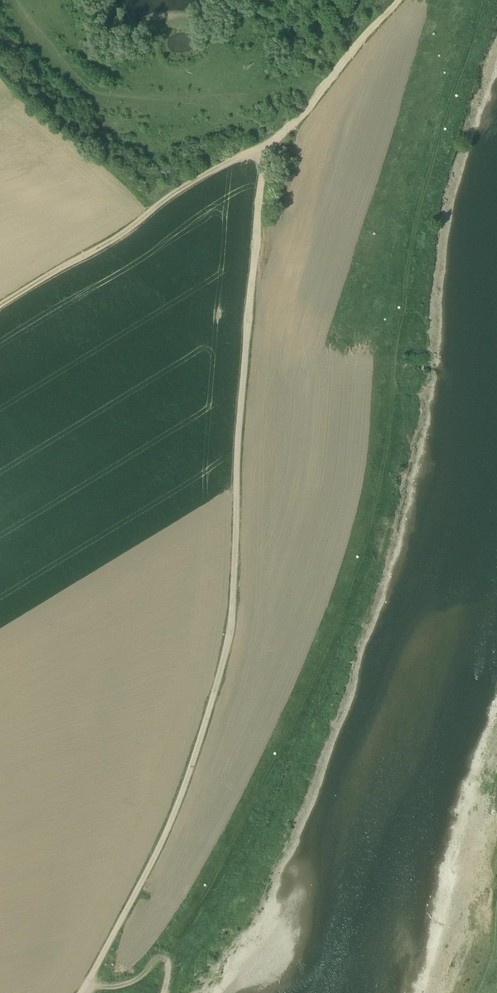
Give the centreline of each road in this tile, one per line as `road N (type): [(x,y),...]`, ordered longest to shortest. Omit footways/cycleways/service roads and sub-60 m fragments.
road 1 (unclassified): [(80,992),(165,837),(217,685),(229,632),(247,322)]
road 2 (track): [(0,306),(127,232),(176,192),(269,143)]
road 3 (track): [(269,143),(397,0)]
road 4 (track): [(247,322),(269,143)]
road 5 (track): [(84,987),(129,983),(164,957),(163,992)]

